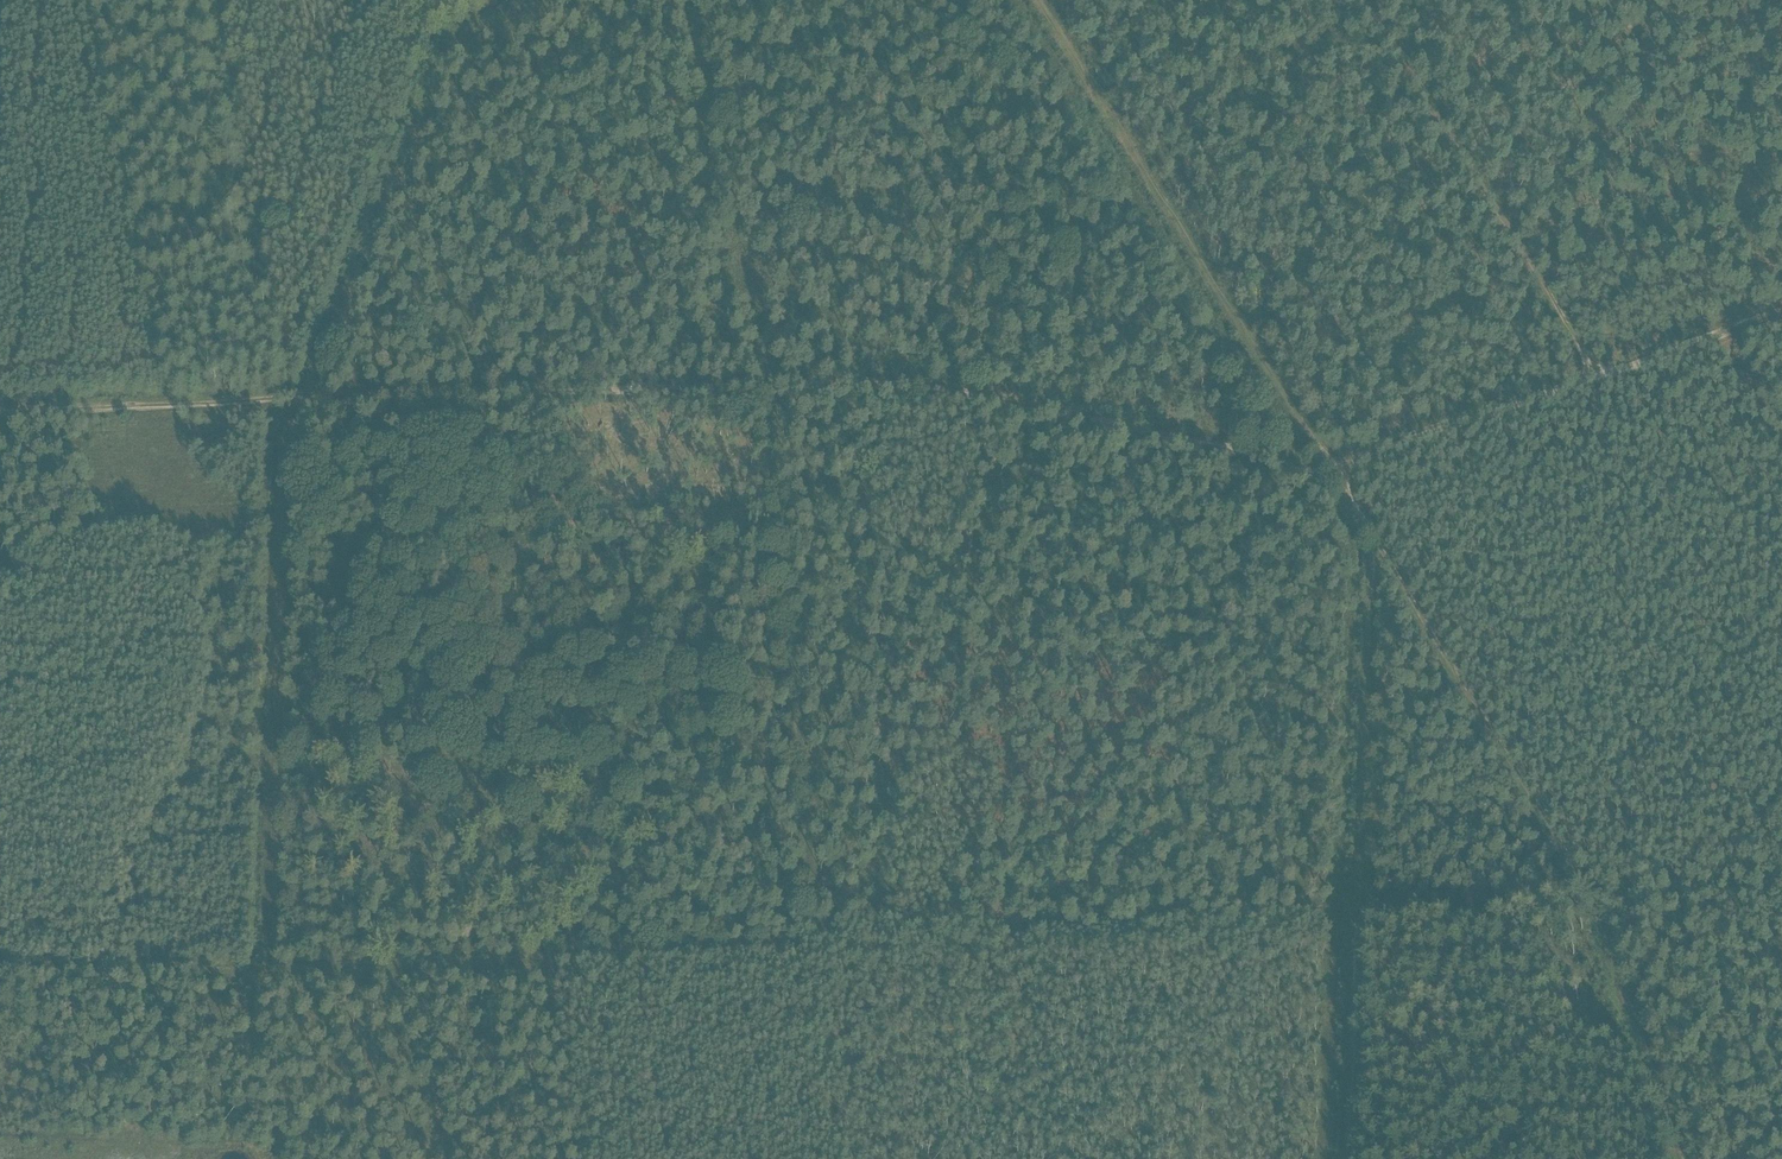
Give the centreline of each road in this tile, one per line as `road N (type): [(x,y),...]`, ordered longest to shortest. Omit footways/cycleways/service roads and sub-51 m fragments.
road 1 (track): [(1031,0),(1322,466),(863,380),(325,403),(287,397),(0,417)]
road 2 (track): [(0,970),(310,978),(811,948),(765,383)]
road 3 (track): [(1340,1158),(1363,535),(1322,466),(1594,379)]
road 4 (track): [(1680,1158),(1575,874),(1363,535)]
road 5 (track): [(1594,379),(1357,0)]
road 6 (track): [(1781,315),(1594,379)]
road 7 (track): [(1712,339),(1781,446)]

